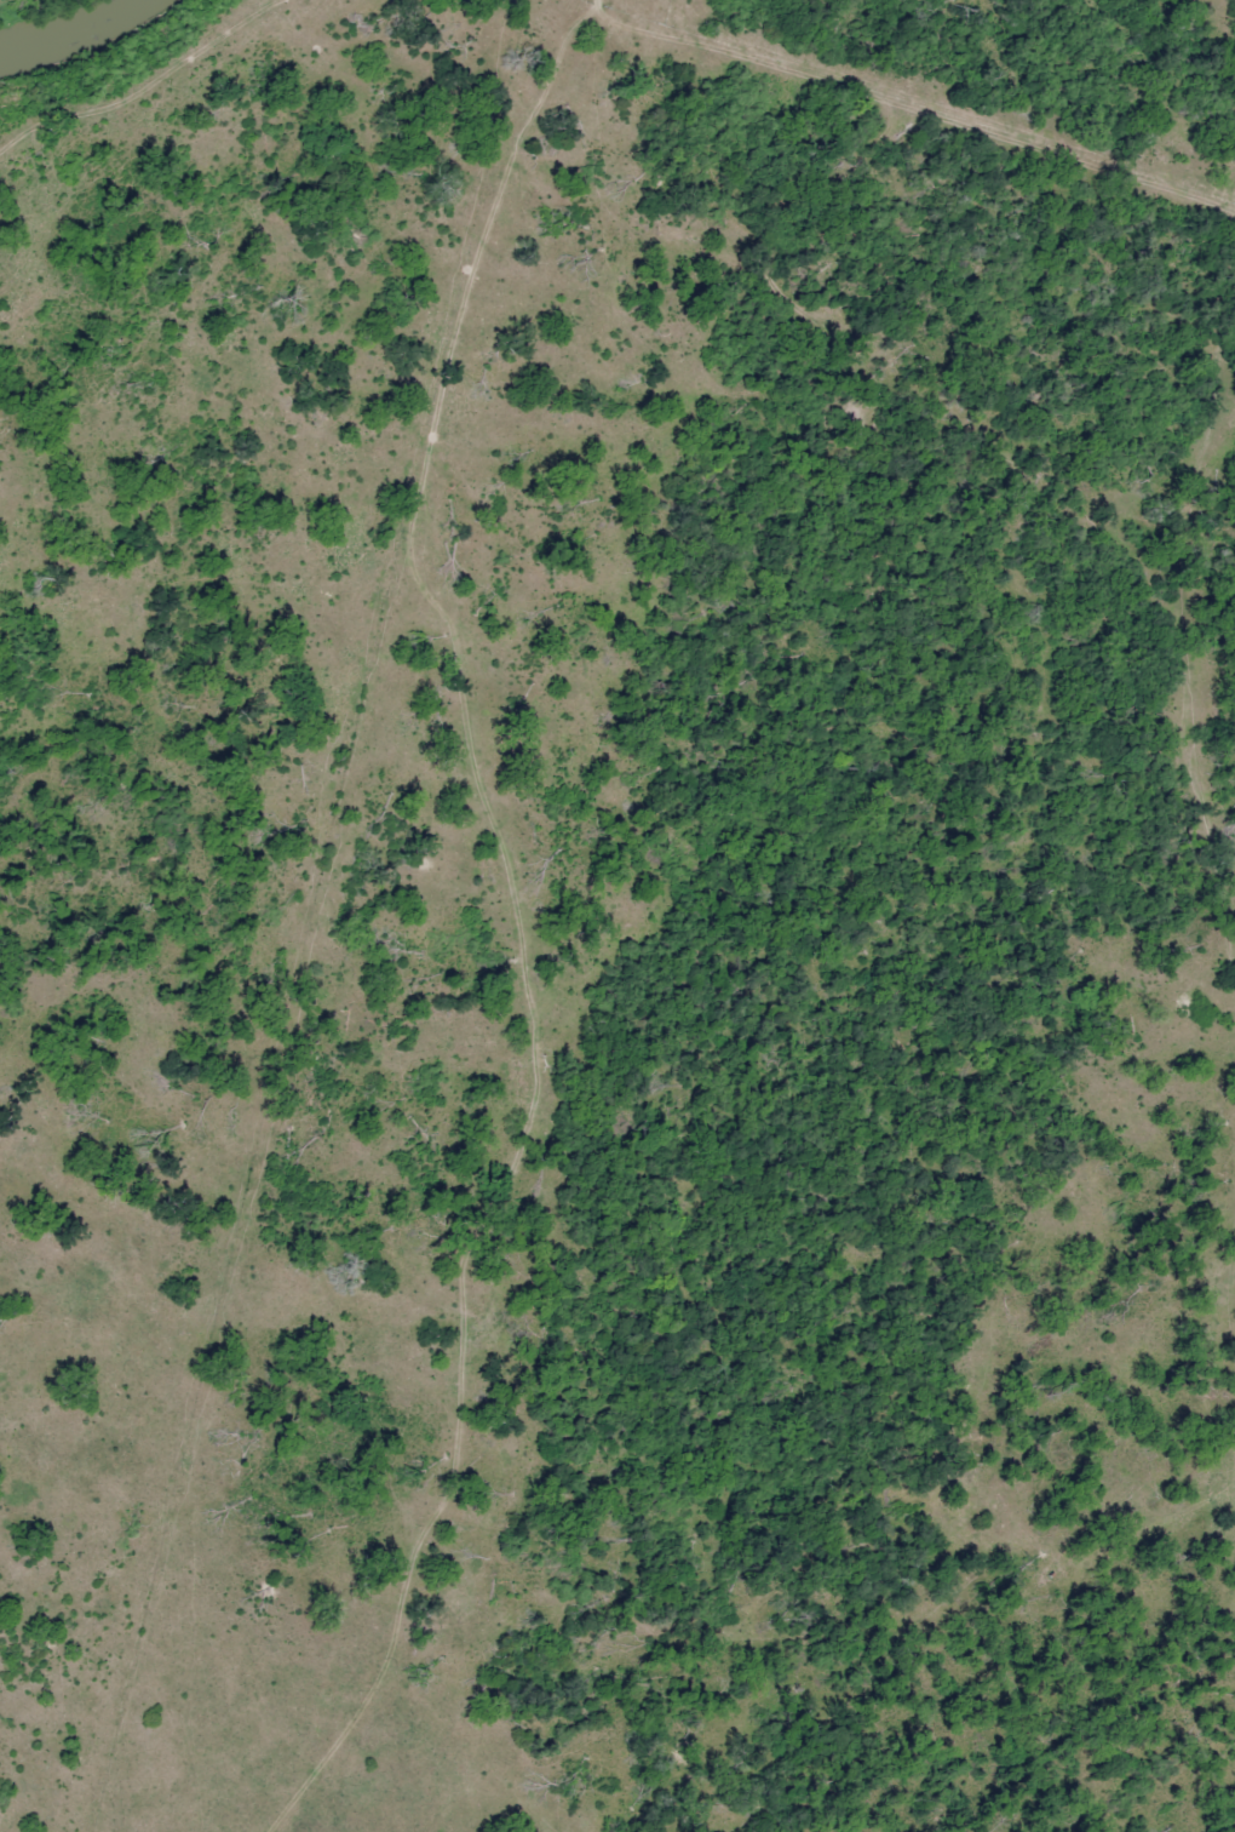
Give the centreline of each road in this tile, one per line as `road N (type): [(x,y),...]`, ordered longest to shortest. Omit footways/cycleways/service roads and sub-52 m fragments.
road 1 (track): [(278,1831),(368,1730),(403,1650),(420,1538),(536,1117),(547,969),(511,834),(410,703),(409,430),(547,28),(546,0)]

